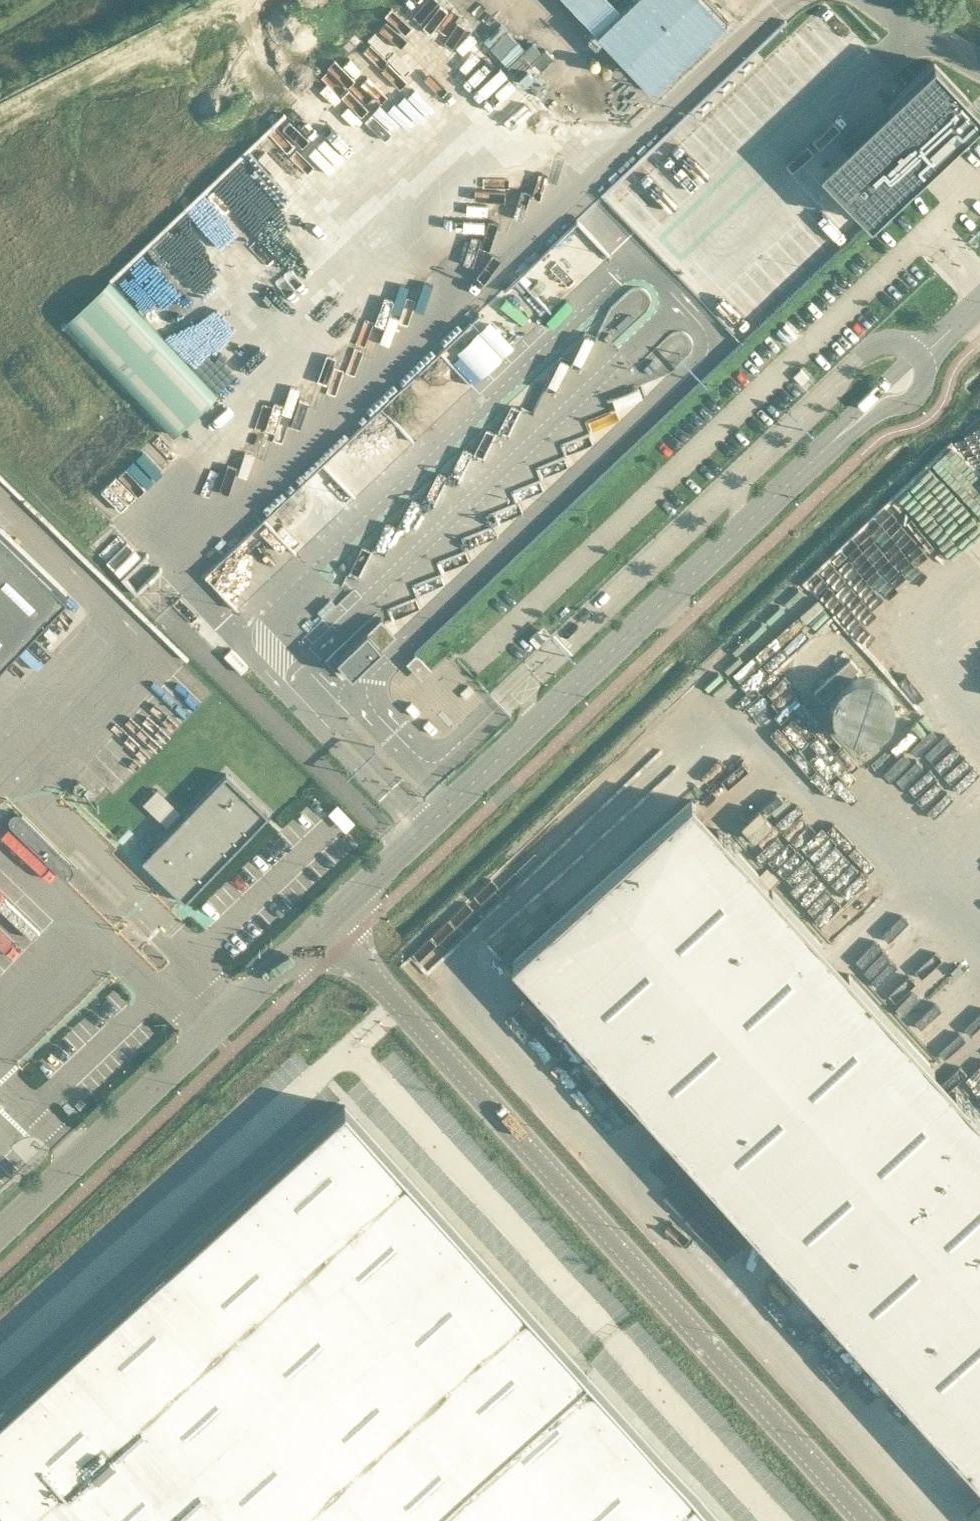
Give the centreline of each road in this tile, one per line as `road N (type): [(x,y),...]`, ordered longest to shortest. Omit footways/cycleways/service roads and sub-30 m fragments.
road 1 (unclassified): [(867,1520),(326,922)]
road 2 (unclassified): [(875,403),(326,922)]
road 3 (unclassified): [(326,922),(0,1234)]

